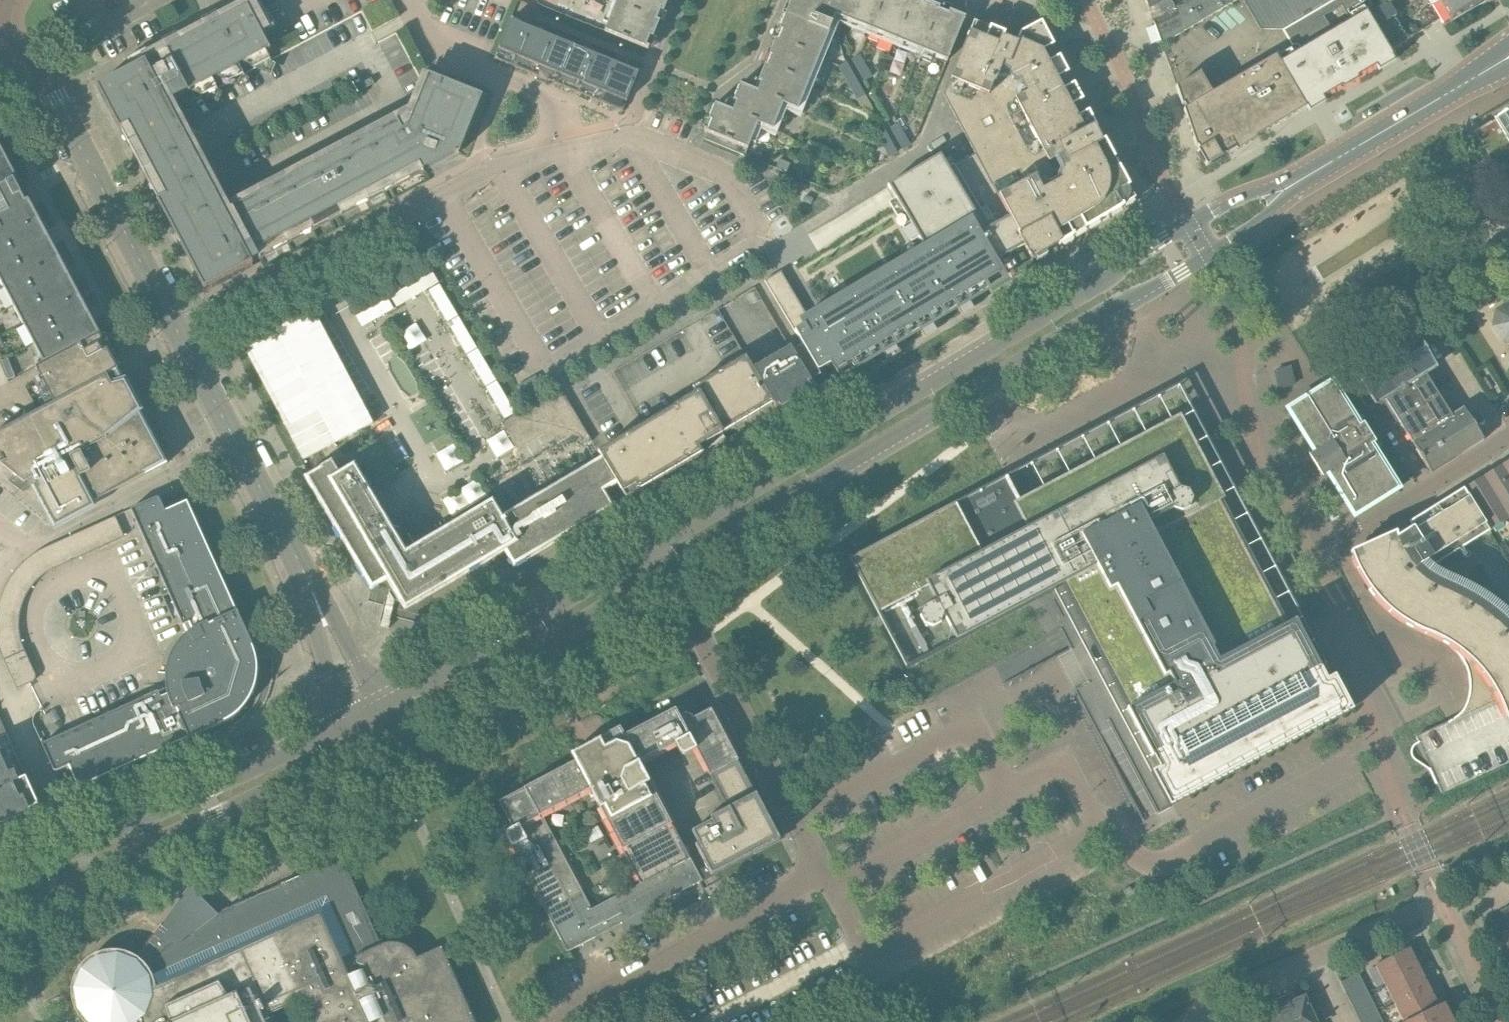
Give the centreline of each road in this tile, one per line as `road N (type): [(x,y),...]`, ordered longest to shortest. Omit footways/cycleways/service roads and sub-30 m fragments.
road 1 (tertiary): [(666,571),(1209,252)]
road 2 (tertiary): [(1189,220),(653,549)]
road 3 (residential): [(565,145),(490,172),(178,337)]
road 4 (residential): [(366,718),(311,589),(178,337)]
road 5 (tertiary): [(366,718),(0,884)]
road 6 (residential): [(0,947),(309,805),(311,770)]
road 7 (residential): [(178,337),(56,97),(38,73),(0,49)]
road 8 (tertiary): [(0,913),(311,770)]
road 9 (residential): [(828,872),(666,571)]
road 10 (tertiary): [(375,740),(666,571)]
road 11 (tertiary): [(653,549),(366,718)]
road 12 (residential): [(1315,559),(1251,426),(1240,330),(1209,252)]
road 13 (residential): [(1314,956),(1442,902),(1504,1021)]
road 14 (residential): [(1315,559),(1508,436)]
road 15 (residential): [(565,145),(553,93),(443,49),(414,0)]
road 16 (tertiary): [(1482,72),(1307,174)]
road 17 (residential): [(722,172),(631,136),(565,145)]
road 18 (residential): [(1182,1021),(1314,956)]
road 19 (tertiary): [(1307,174),(1234,193),(1189,220)]
road 20 (tertiary): [(1209,252),(1263,220),(1307,174)]

